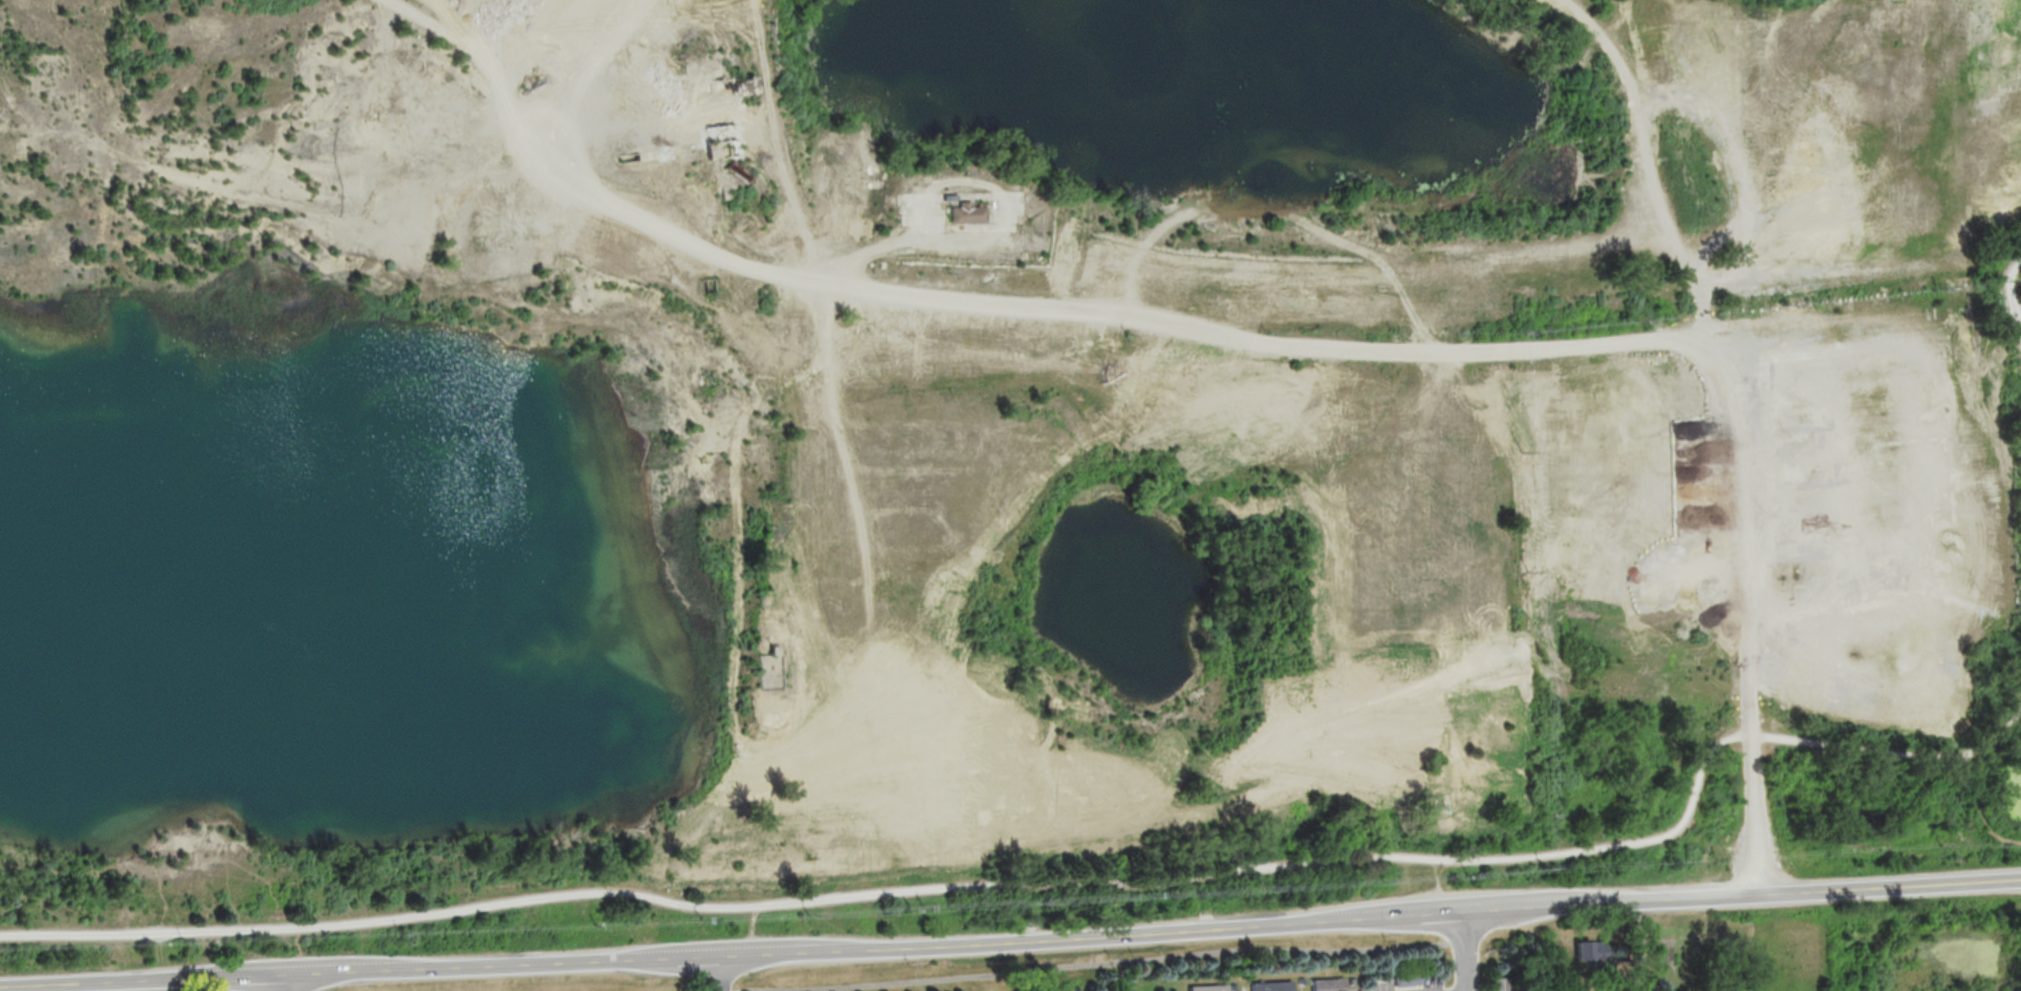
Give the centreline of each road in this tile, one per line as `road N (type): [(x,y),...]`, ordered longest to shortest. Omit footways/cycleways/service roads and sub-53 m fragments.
road 1 (secondary): [(0,984),(978,944),(2020,880)]

